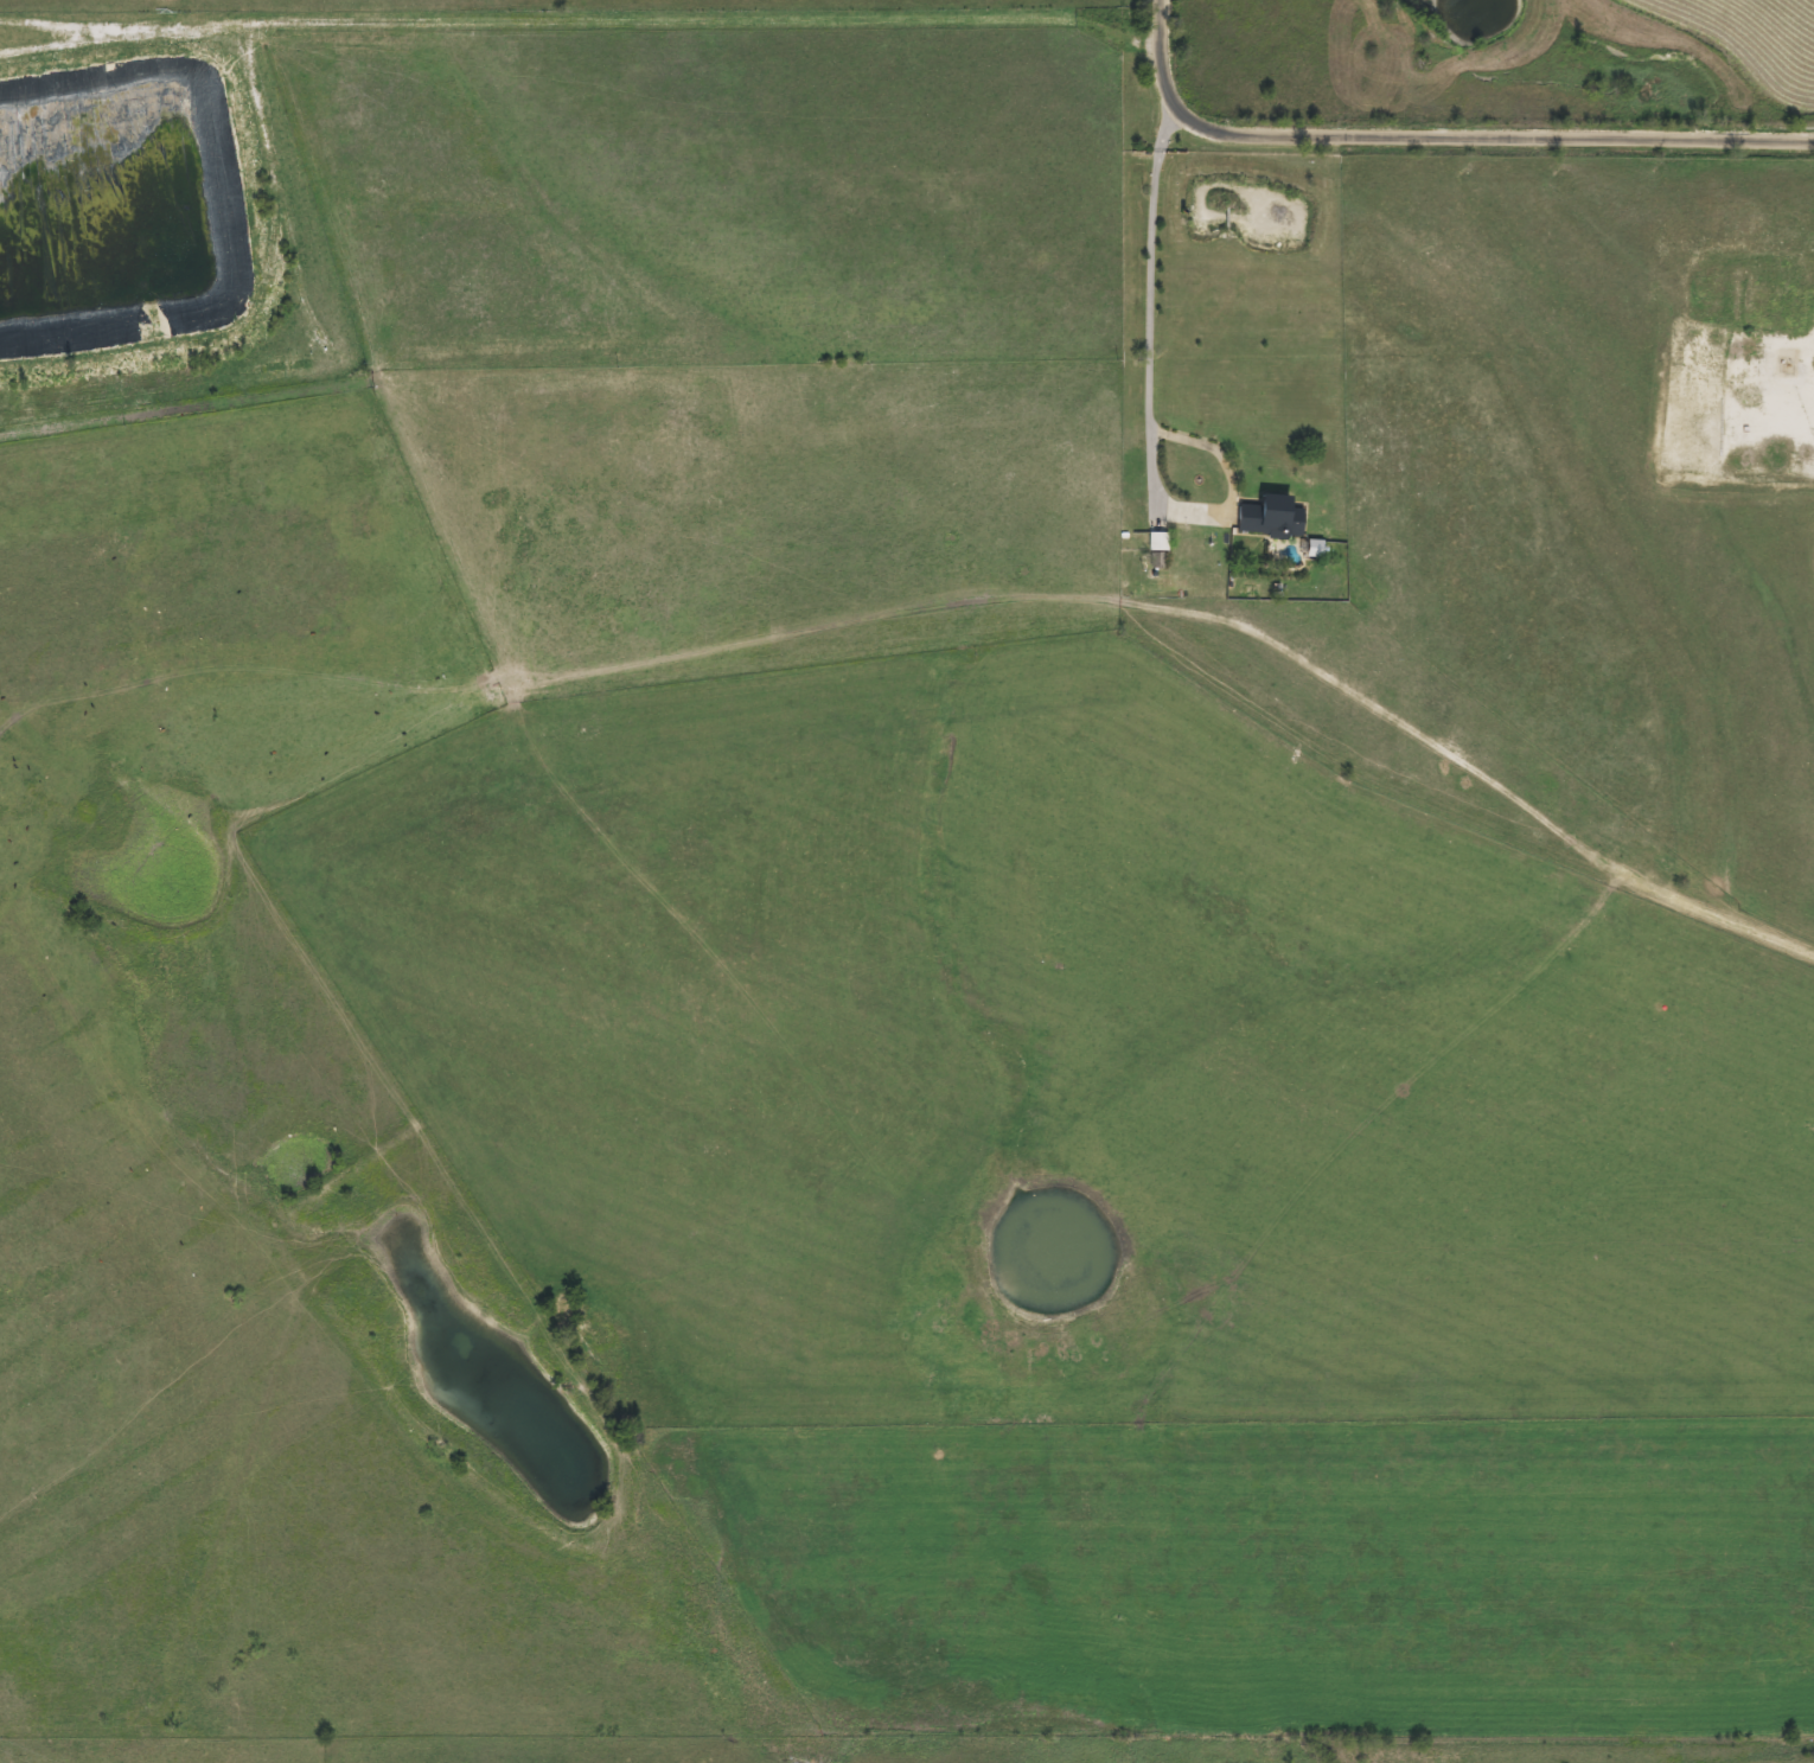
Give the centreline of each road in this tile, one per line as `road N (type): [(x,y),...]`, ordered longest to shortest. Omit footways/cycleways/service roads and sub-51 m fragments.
road 1 (residential): [(1813,138),(1209,130),(1162,106),(1154,0)]

